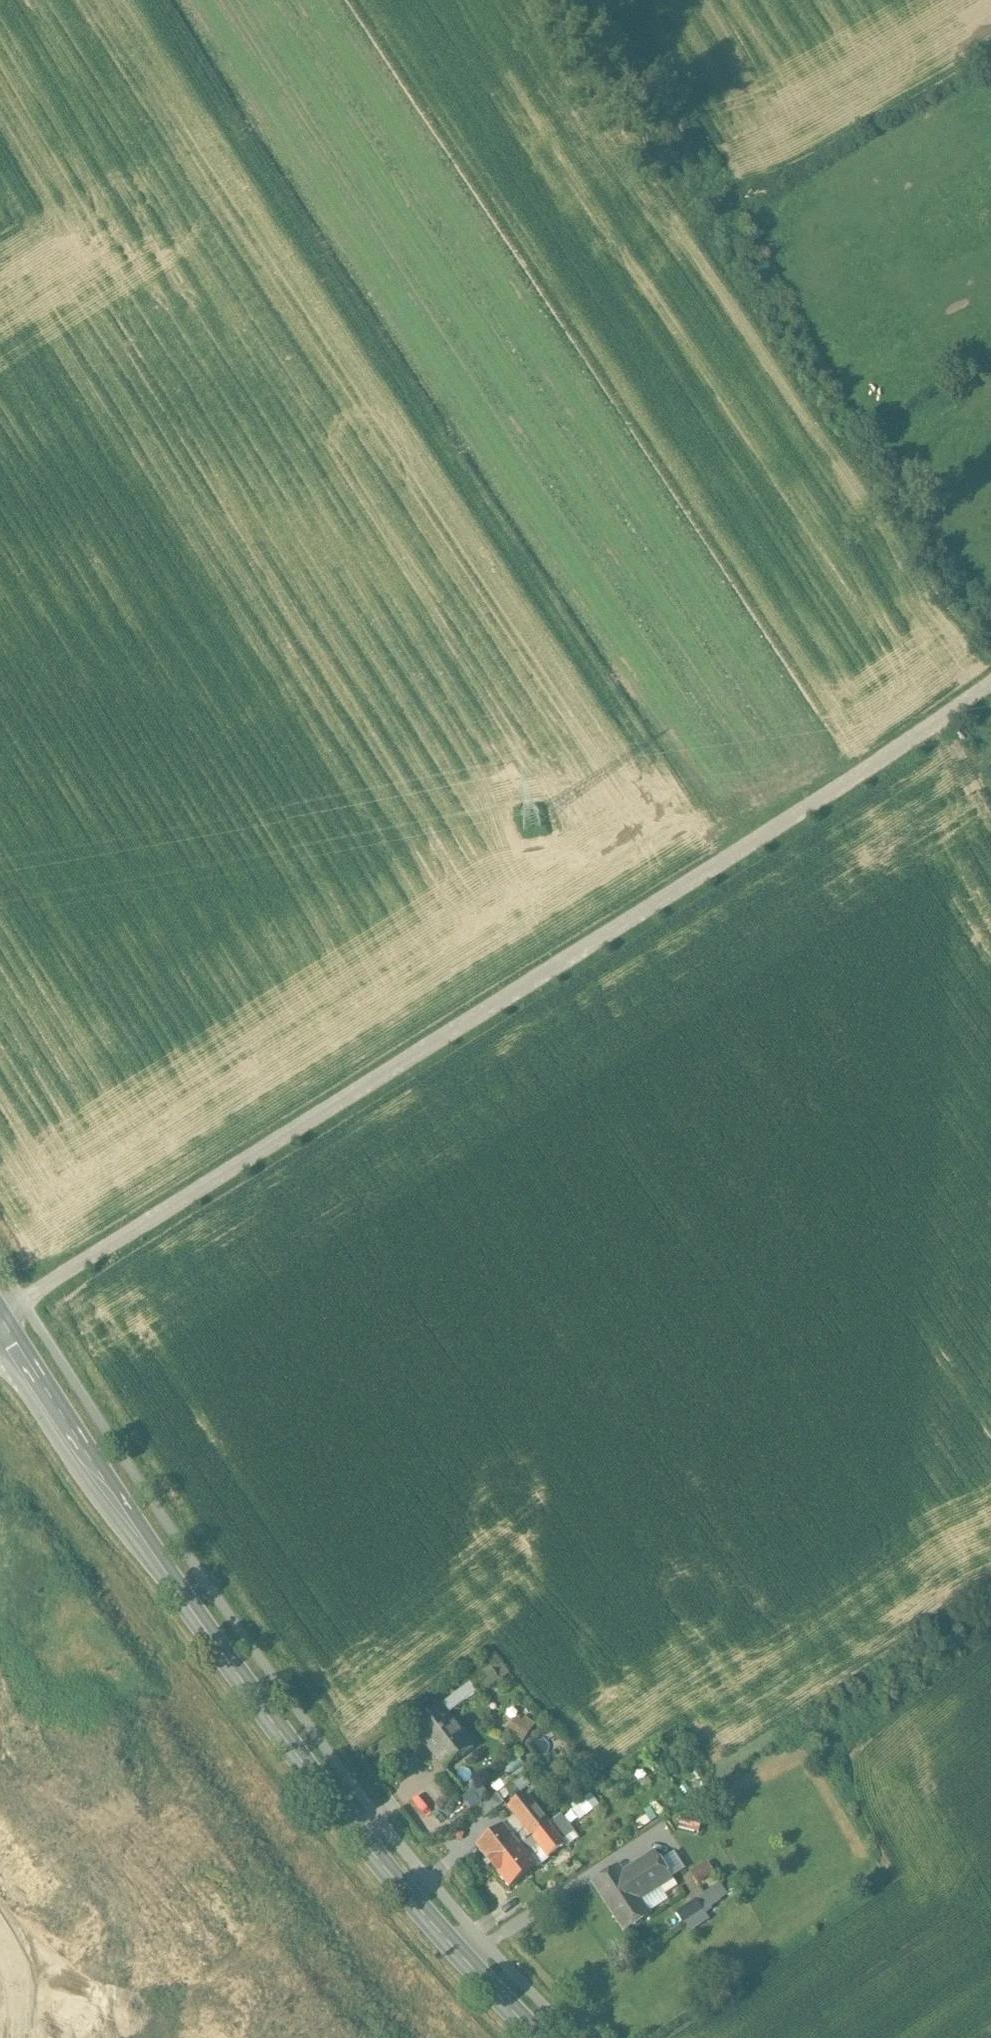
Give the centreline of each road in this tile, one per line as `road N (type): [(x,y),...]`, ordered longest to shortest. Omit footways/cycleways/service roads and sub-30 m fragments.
road 1 (secondary): [(0,1319),(125,1518),(330,1797),(540,2037)]

